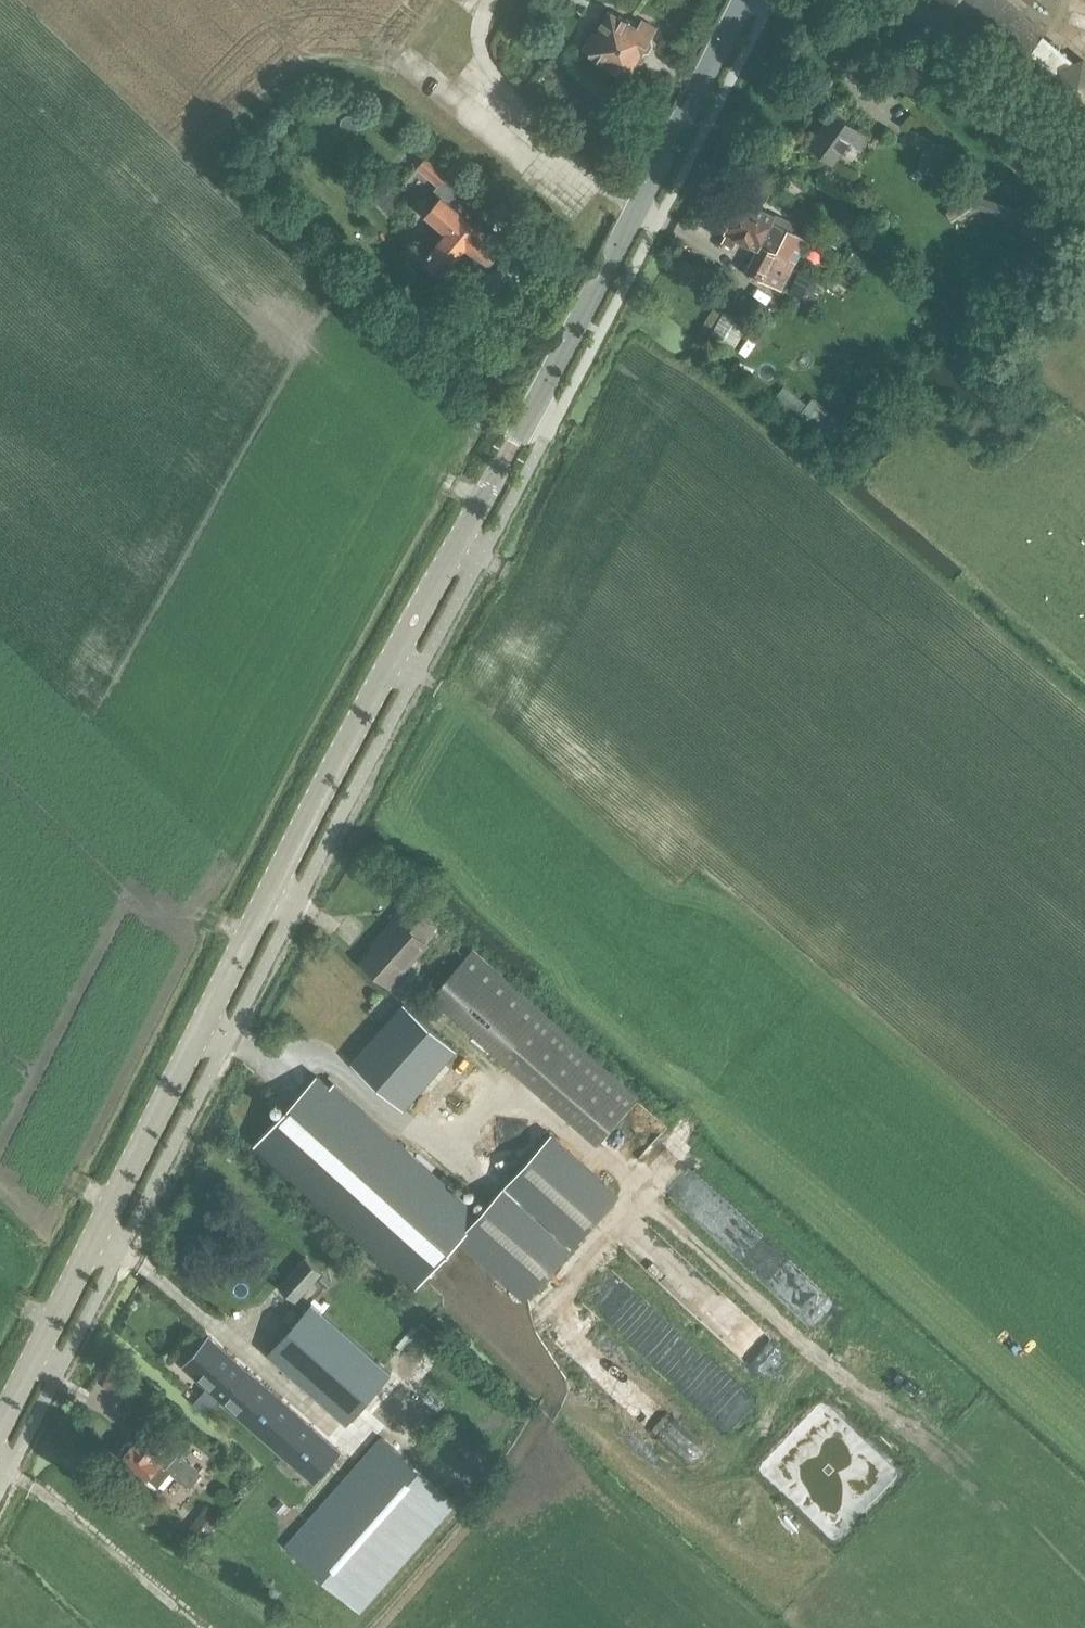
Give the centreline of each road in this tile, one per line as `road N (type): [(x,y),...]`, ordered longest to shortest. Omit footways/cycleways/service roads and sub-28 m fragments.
road 1 (tertiary): [(0,1421),(392,655),(745,0)]
road 2 (track): [(640,1194),(848,1385),(989,1485),(1084,1597)]
road 3 (track): [(378,1627),(485,1507),(553,1400),(554,1384),(519,1334)]
road 4 (track): [(0,1466),(202,1627)]

